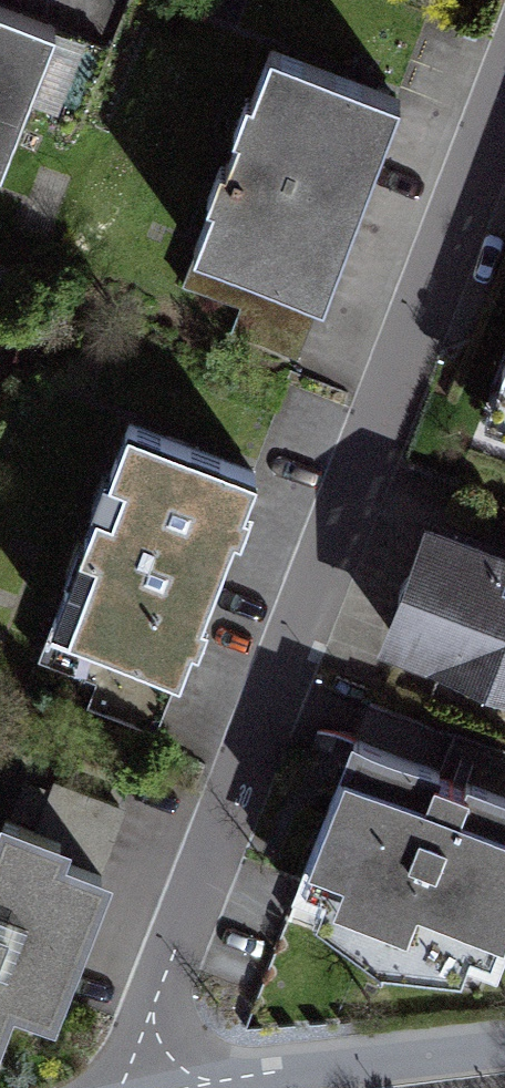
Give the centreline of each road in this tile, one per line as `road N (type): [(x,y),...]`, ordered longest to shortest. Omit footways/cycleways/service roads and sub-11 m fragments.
road 1 (residential): [(504,118),(155,1002),(152,1087)]
road 2 (residential): [(504,1044),(182,1087)]

